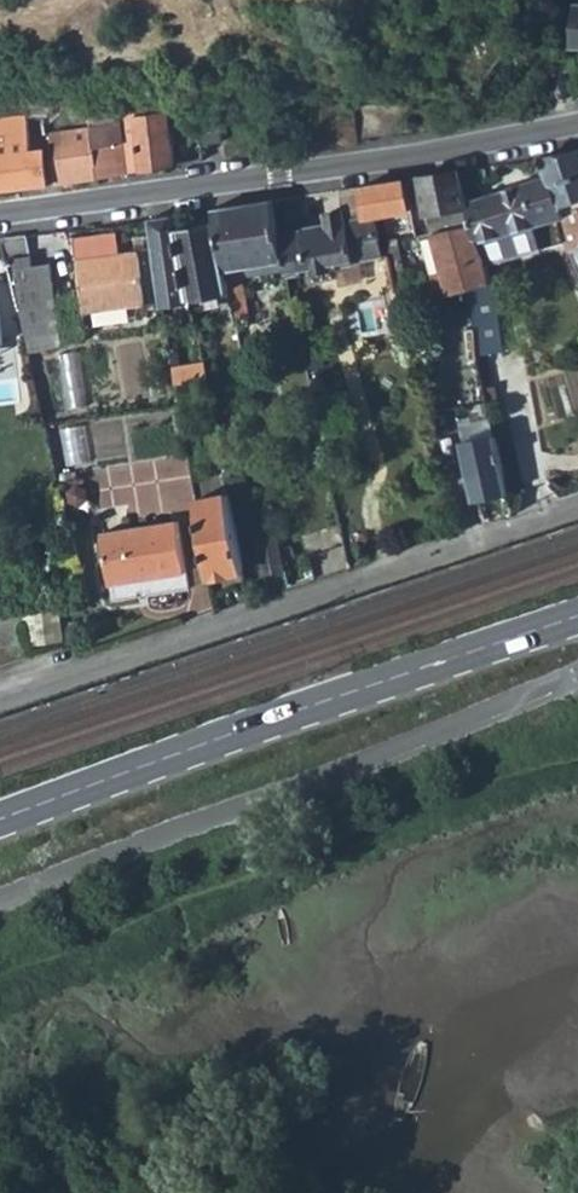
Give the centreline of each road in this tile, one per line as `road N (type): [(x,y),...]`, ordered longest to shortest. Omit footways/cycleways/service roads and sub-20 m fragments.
road 1 (tertiary): [(577,616),(0,817)]
road 2 (residential): [(0,697),(577,505)]
road 3 (residential): [(0,215),(350,166),(577,124)]

